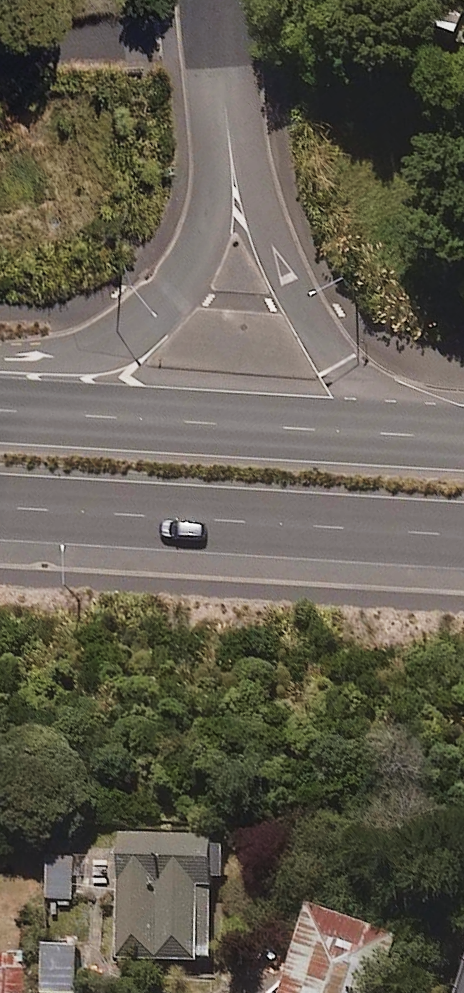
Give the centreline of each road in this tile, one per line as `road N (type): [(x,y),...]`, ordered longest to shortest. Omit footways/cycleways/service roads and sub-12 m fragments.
road 1 (trunk): [(463,530),(0,504)]
road 2 (trunk): [(0,408),(402,435)]
road 3 (trunk): [(0,373),(85,355),(127,332),(165,295),(191,250),(228,108)]
road 4 (trunk): [(228,108),(256,207),(296,305),(331,364),(402,435)]

